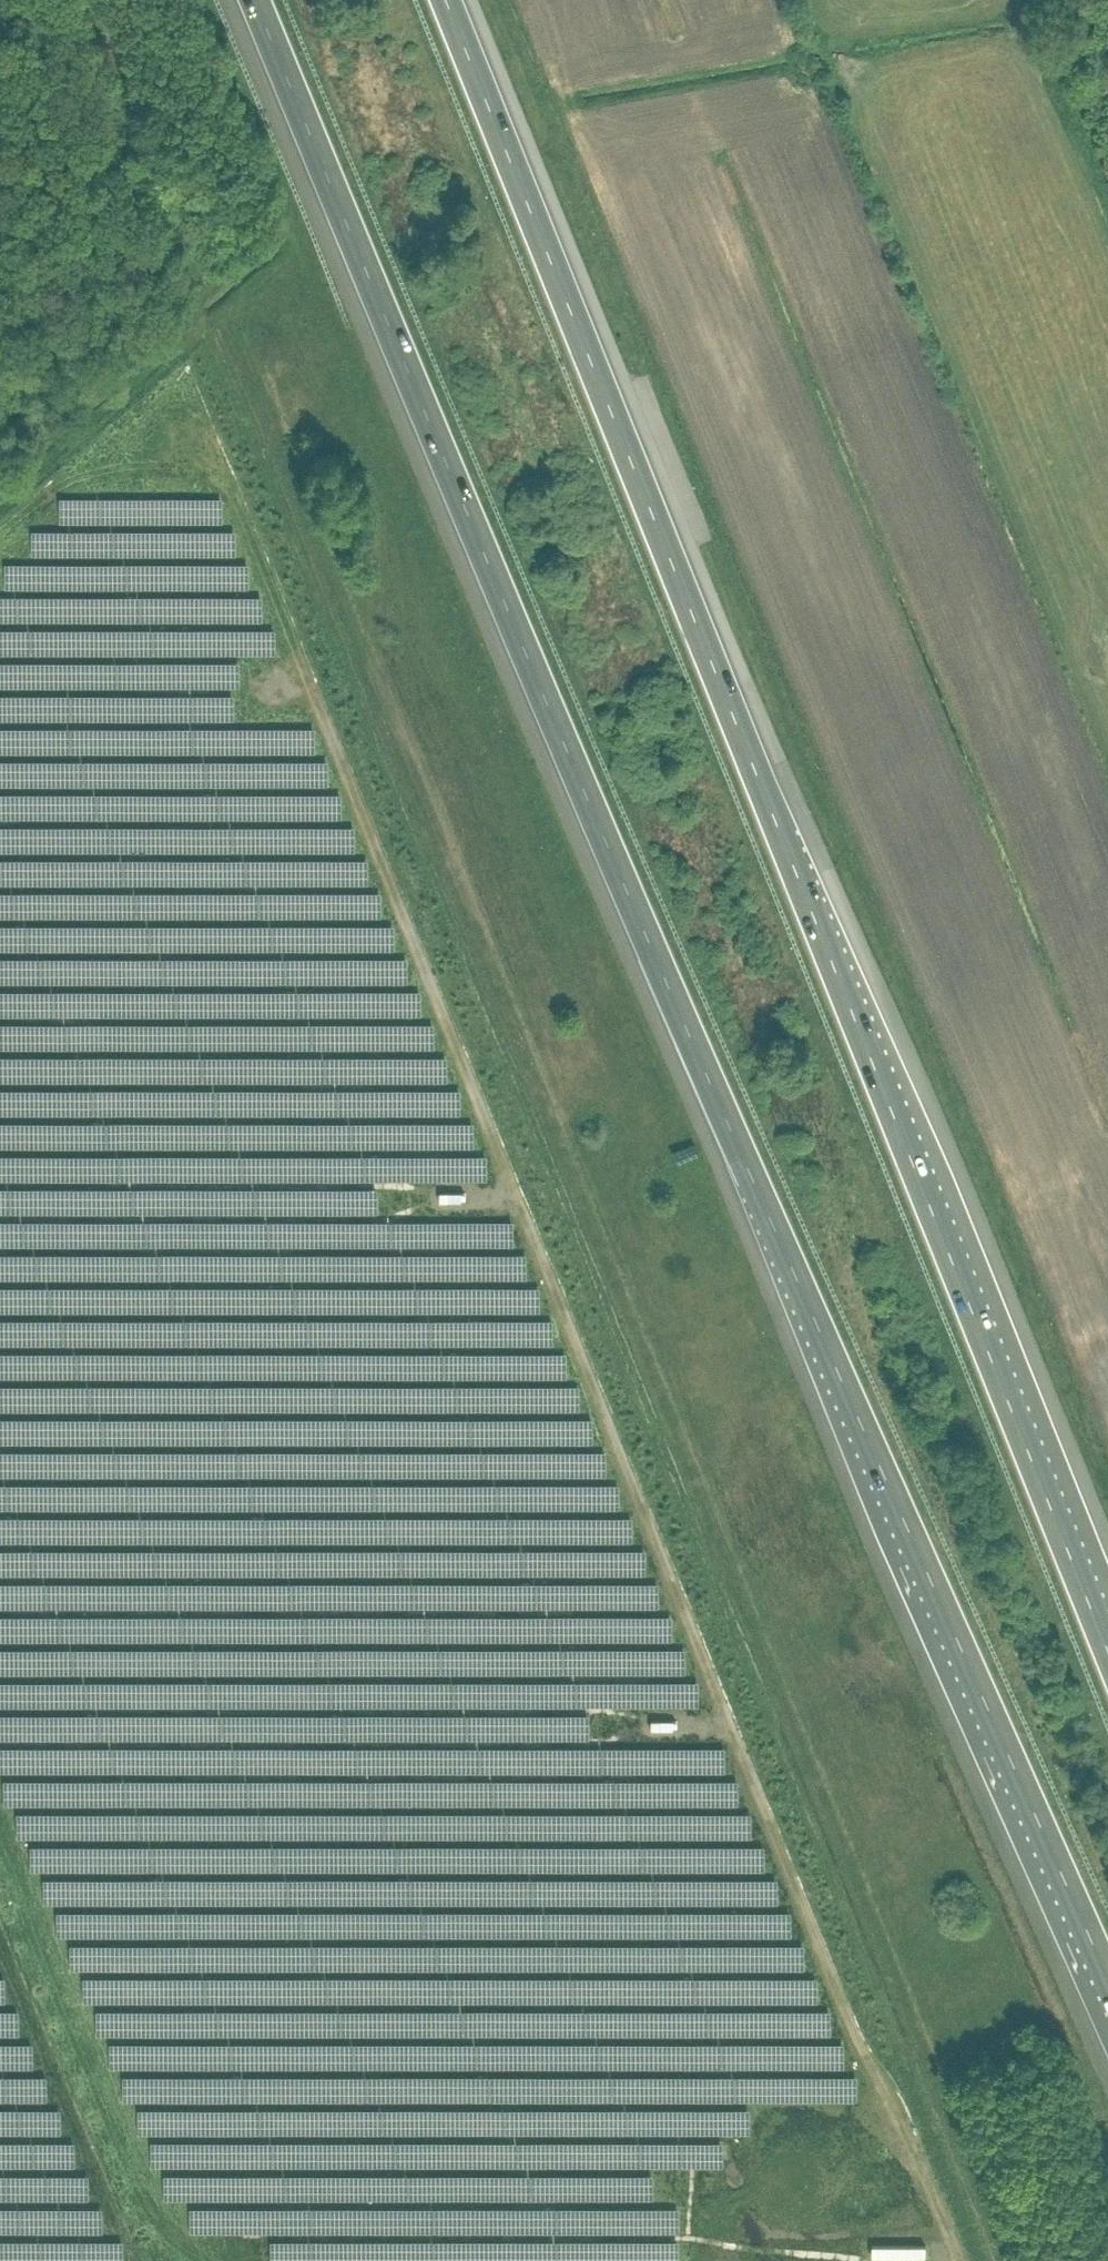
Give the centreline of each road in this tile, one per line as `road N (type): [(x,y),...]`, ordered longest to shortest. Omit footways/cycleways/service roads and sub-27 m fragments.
road 1 (motorway): [(256,0),(527,666),(1107,1979)]
road 2 (motorway): [(1107,1646),(450,0)]

